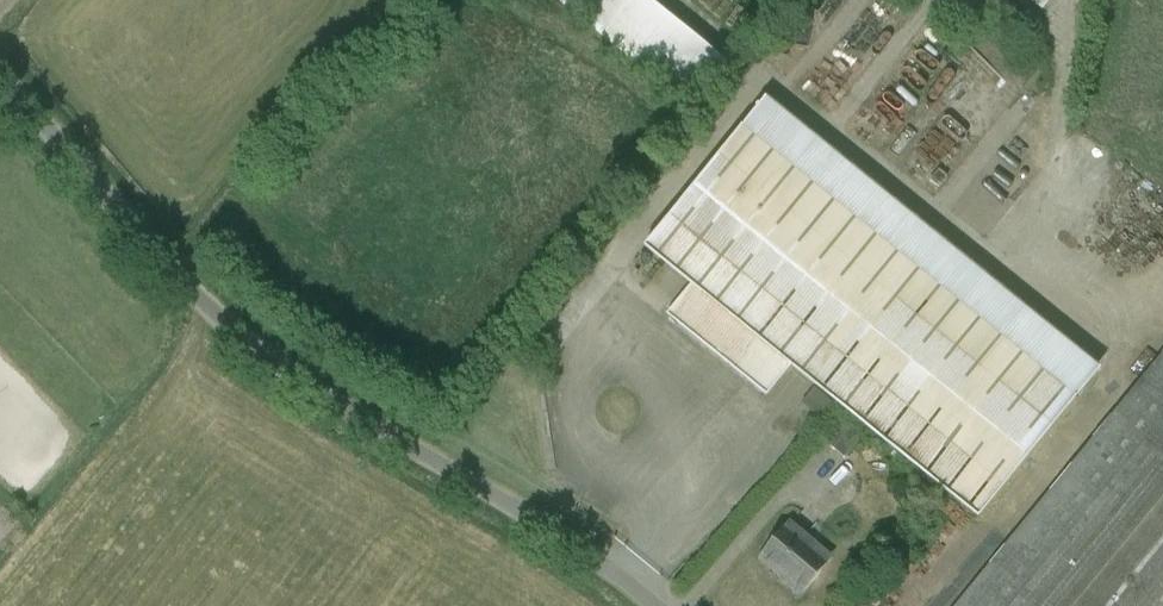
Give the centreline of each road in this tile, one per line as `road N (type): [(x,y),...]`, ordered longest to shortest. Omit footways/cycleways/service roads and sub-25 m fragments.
road 1 (unclassified): [(659,605),(568,533),(242,339),(173,280),(0,80)]

